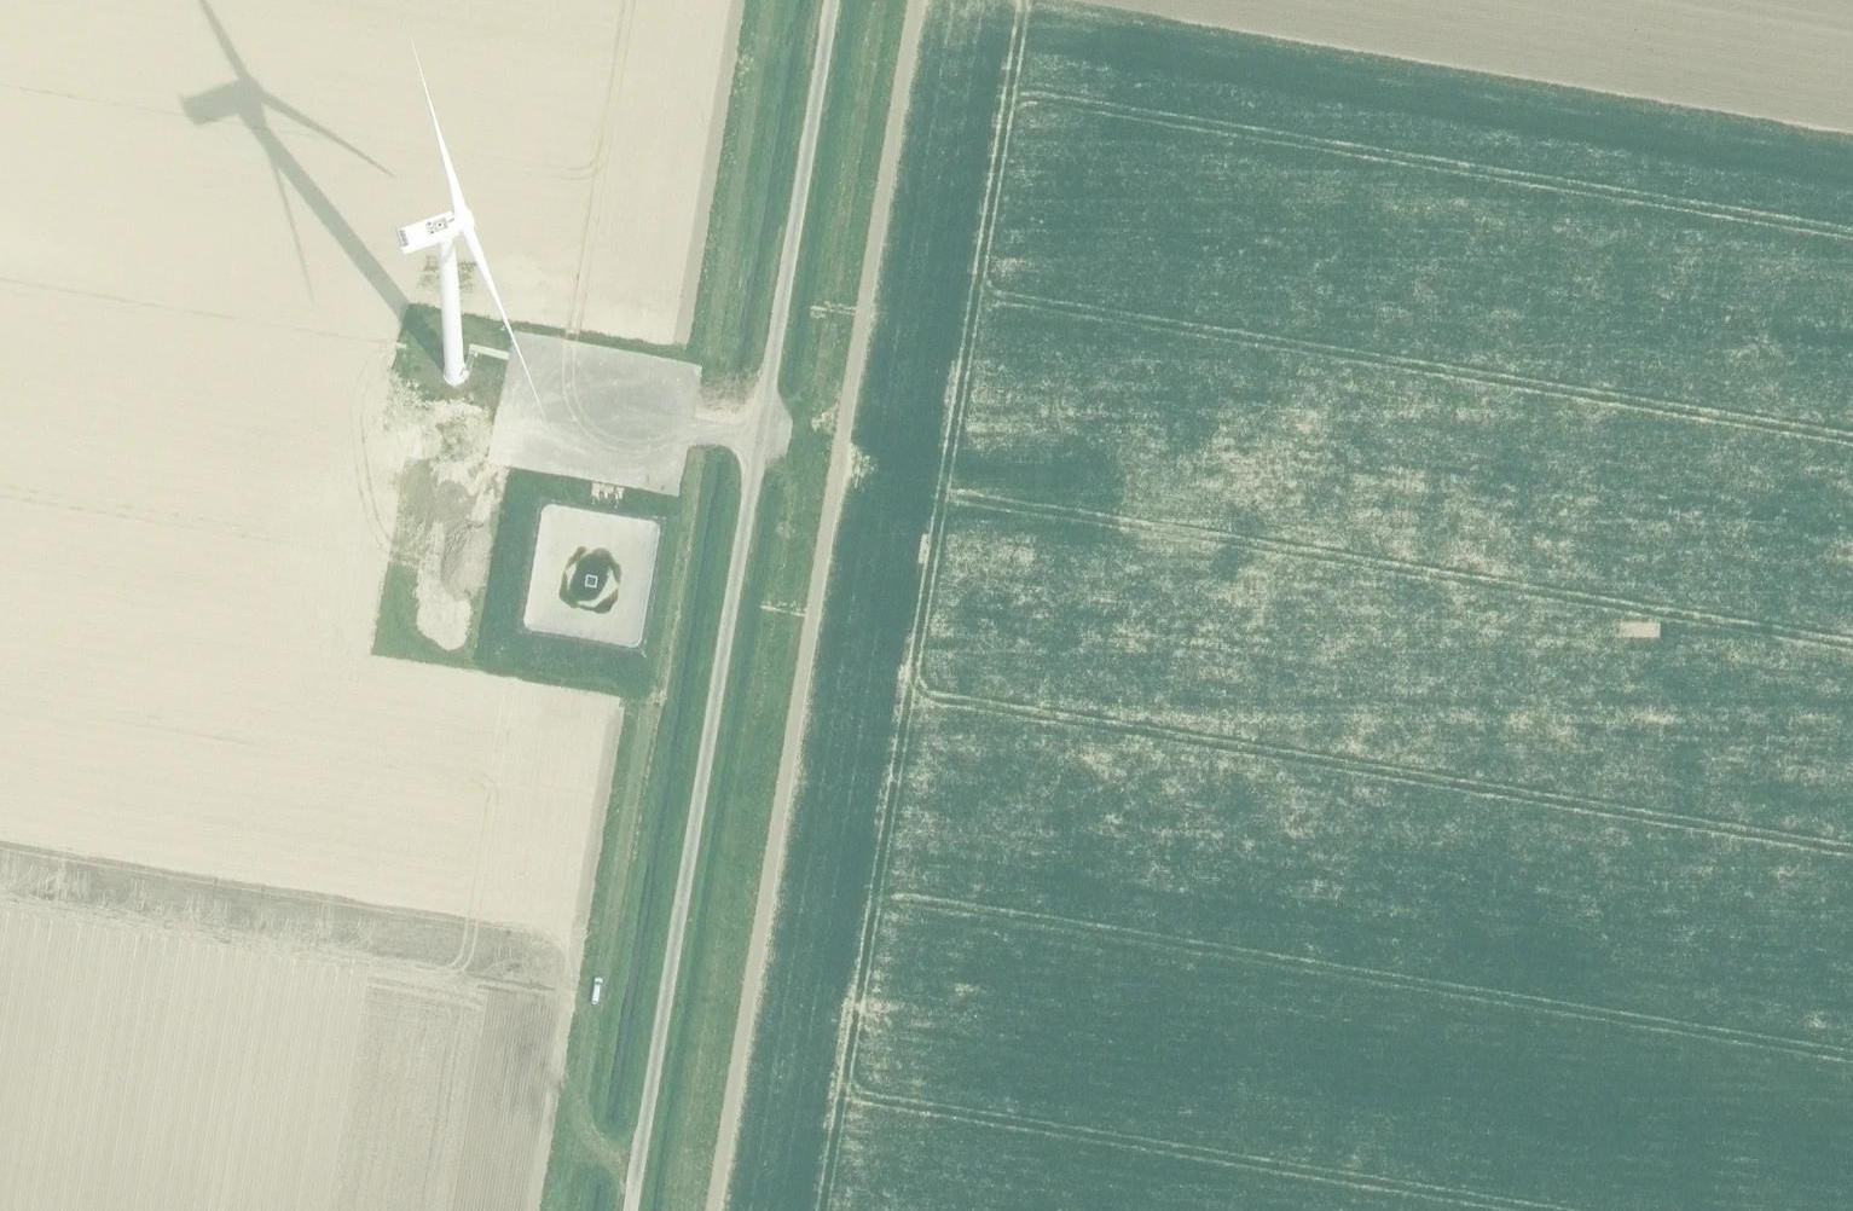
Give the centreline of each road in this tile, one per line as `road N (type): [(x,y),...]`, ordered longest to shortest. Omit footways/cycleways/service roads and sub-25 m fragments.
road 1 (unclassified): [(630,1210),(833,0)]

